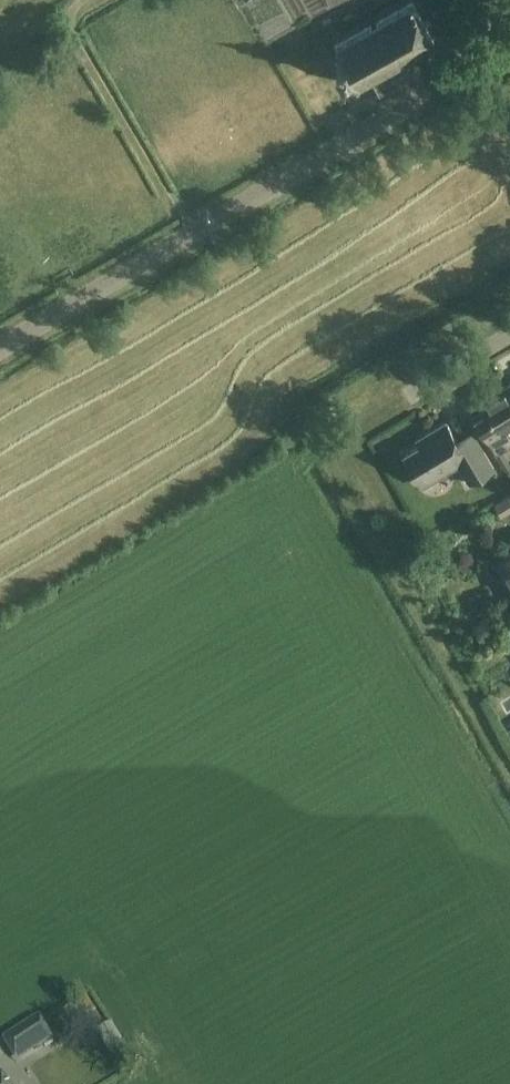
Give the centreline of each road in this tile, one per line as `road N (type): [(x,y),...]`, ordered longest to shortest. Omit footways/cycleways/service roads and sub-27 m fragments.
road 1 (residential): [(0,348),(509,47)]

